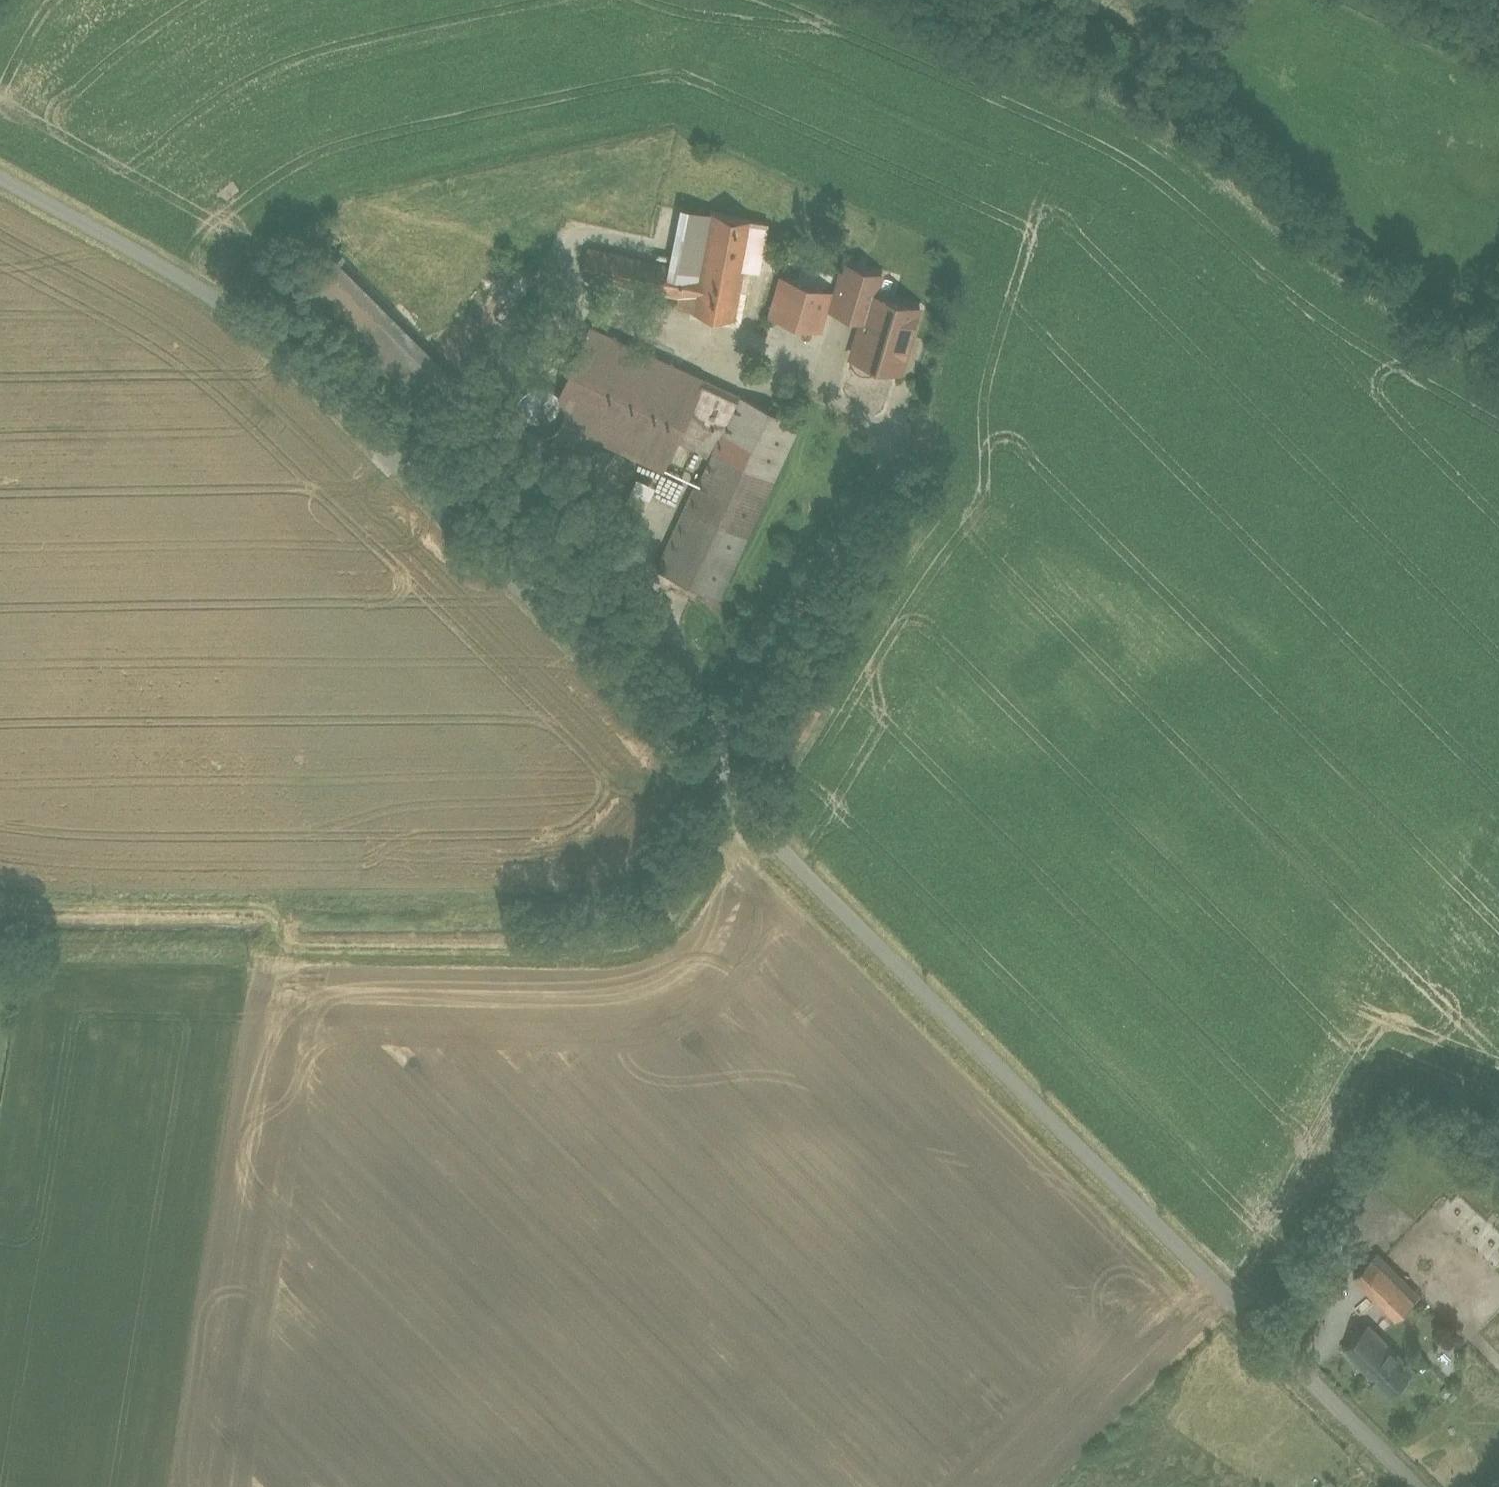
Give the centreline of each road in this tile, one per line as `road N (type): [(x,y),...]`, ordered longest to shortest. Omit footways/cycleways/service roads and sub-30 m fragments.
road 1 (residential): [(0,175),(245,314),(1421,1486)]
road 2 (track): [(44,940),(270,968),(681,960),(747,816)]

